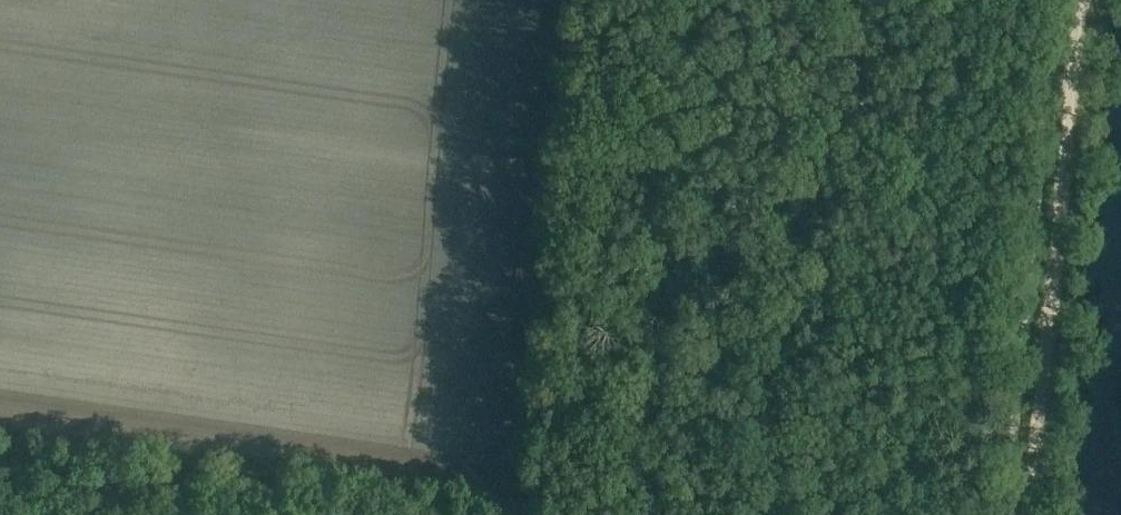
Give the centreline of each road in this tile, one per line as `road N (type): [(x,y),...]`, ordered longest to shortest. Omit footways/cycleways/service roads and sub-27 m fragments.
road 1 (track): [(1082,0),(1029,514)]

